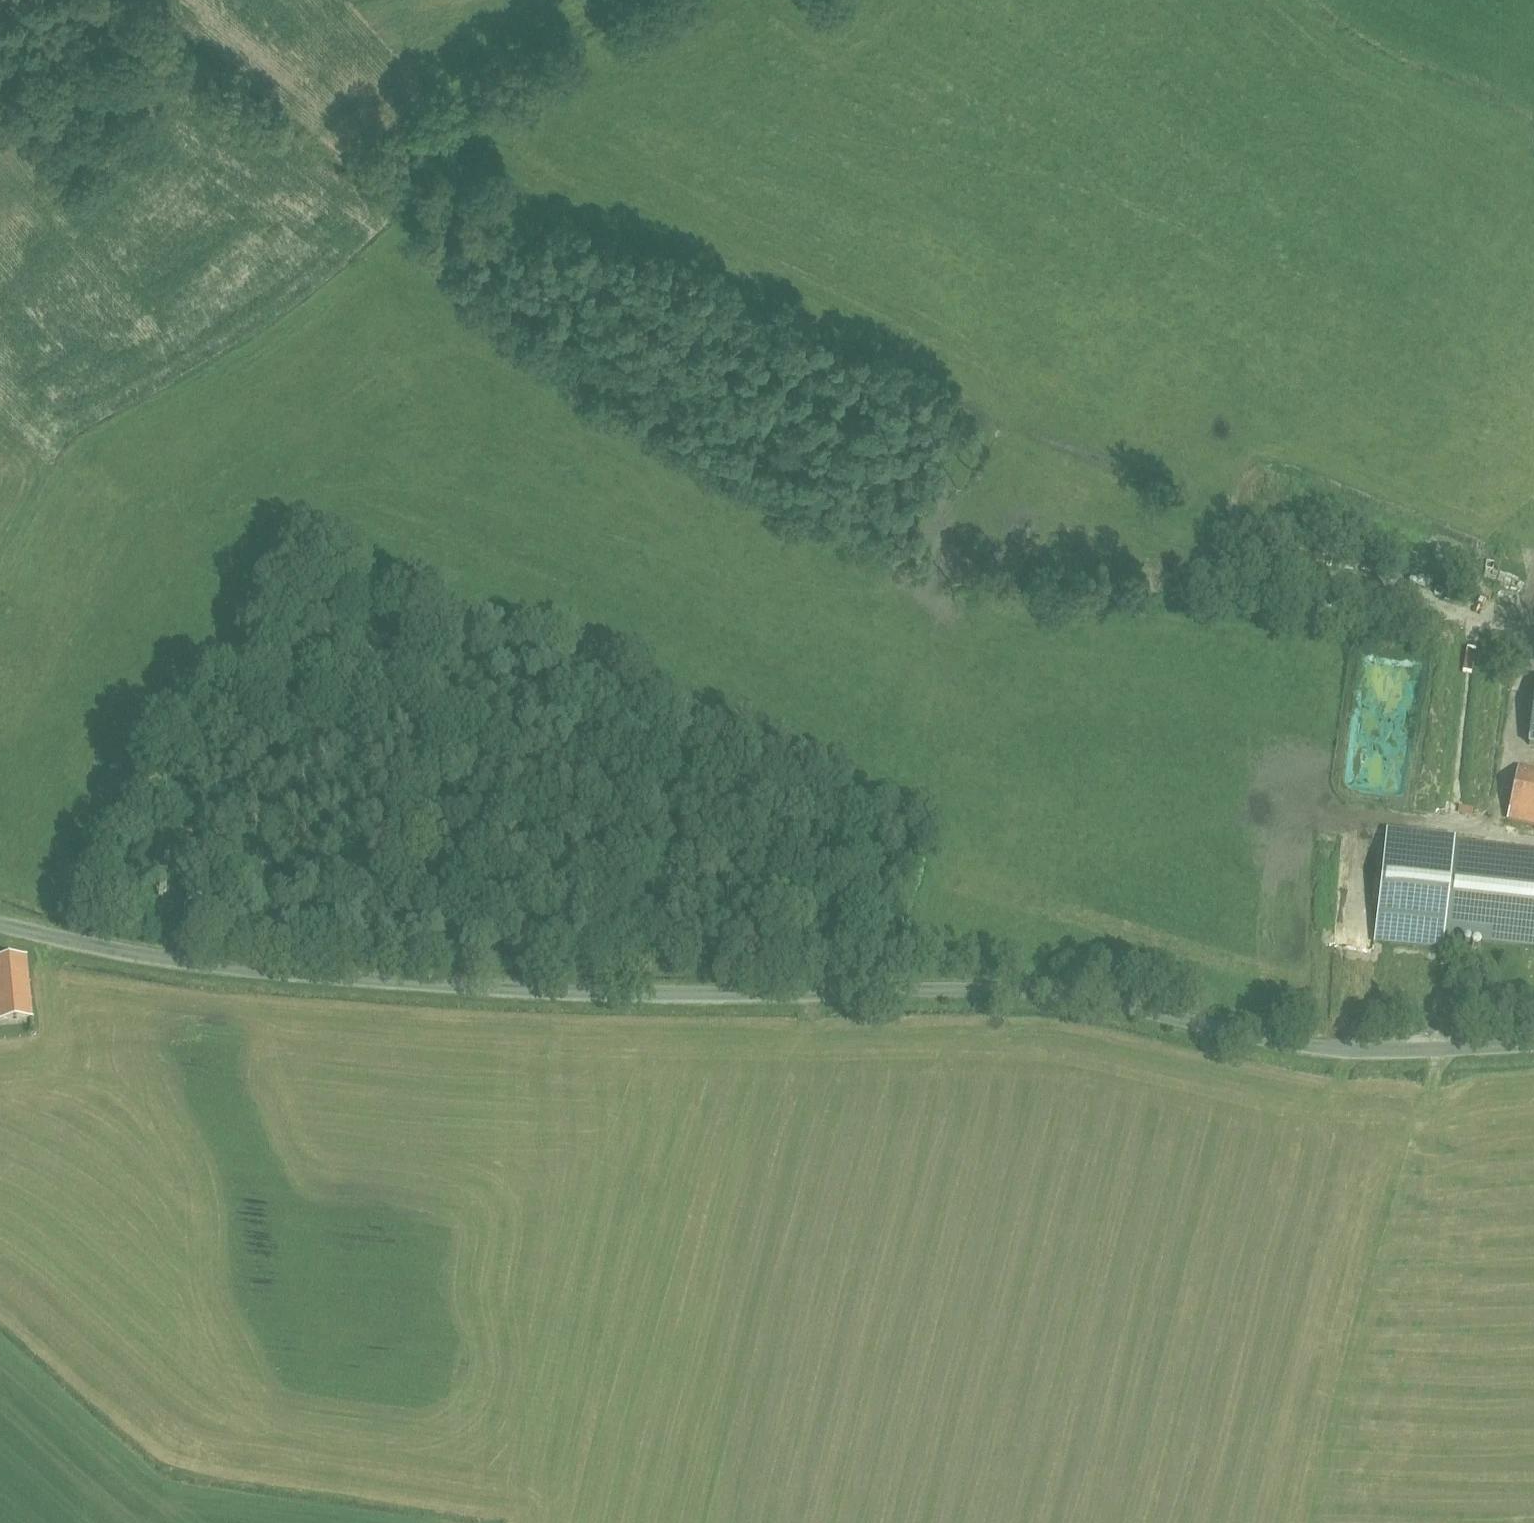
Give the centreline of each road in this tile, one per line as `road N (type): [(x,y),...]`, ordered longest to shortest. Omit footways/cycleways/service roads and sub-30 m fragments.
road 1 (unclassified): [(1533,1043),(1321,1051),(1097,1002),(979,991),(566,991),(312,976),(190,965),(0,925)]

